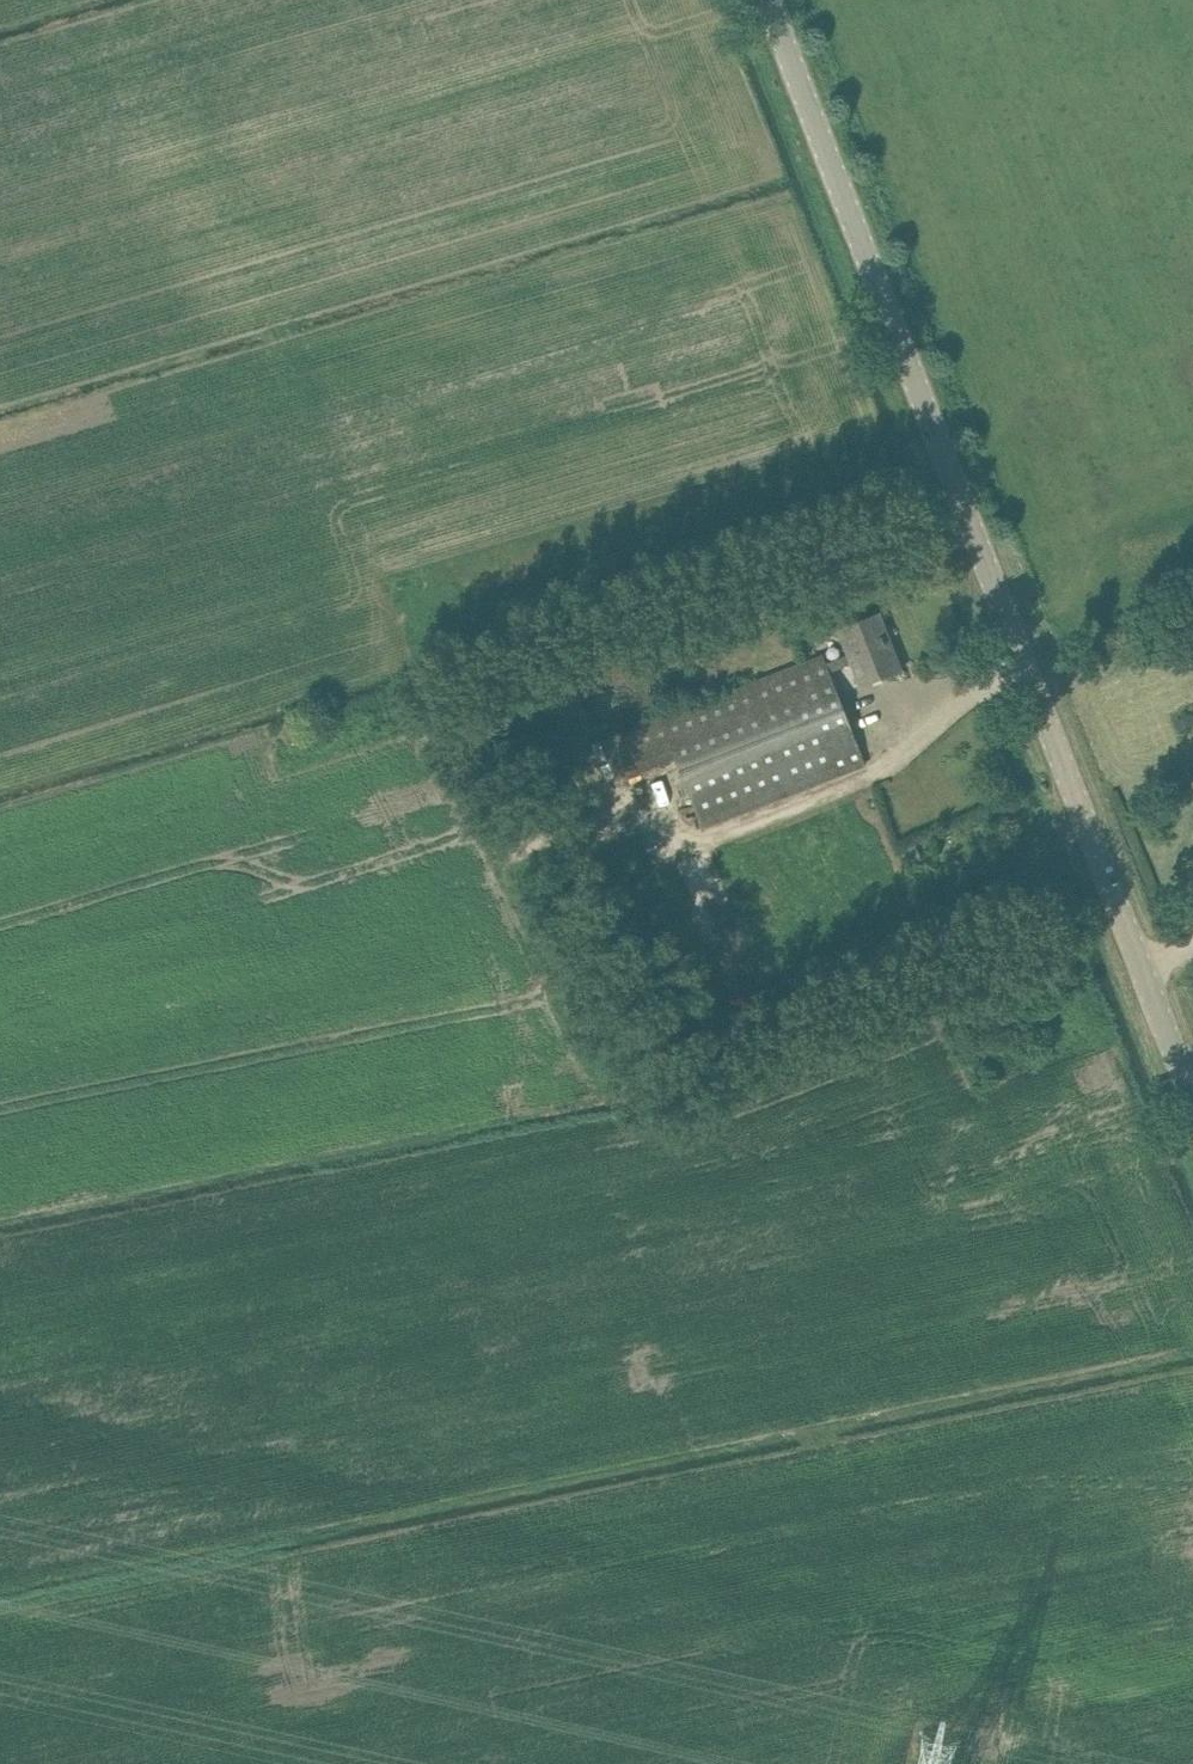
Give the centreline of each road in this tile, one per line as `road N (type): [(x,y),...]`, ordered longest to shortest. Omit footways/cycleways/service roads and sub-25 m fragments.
road 1 (unclassified): [(1192,1098),(768,0)]

